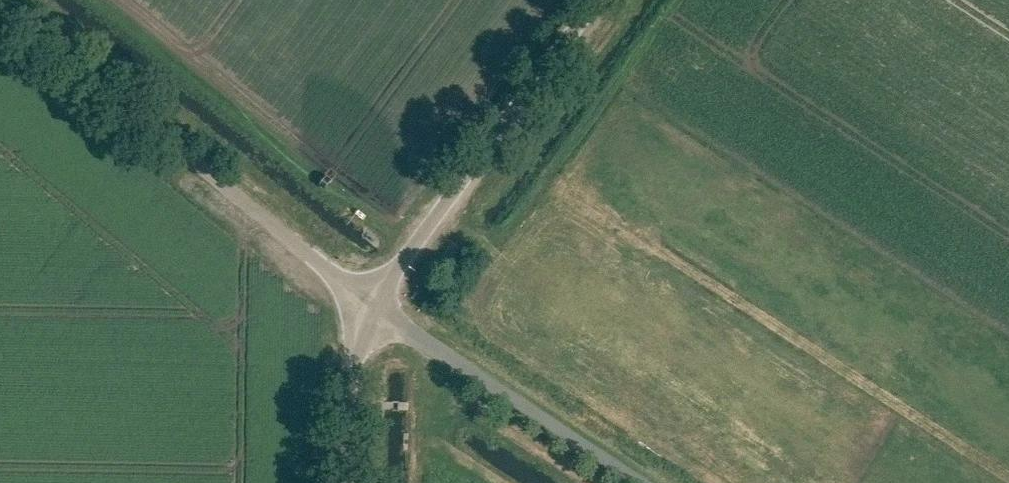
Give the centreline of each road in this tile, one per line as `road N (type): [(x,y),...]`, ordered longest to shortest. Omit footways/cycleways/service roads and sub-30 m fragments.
road 1 (unclassified): [(0,3),(368,303)]
road 2 (unclassified): [(368,303),(595,0)]
road 3 (unclassified): [(368,303),(636,482)]
road 4 (unclassified): [(350,482),(352,361),(368,303)]

